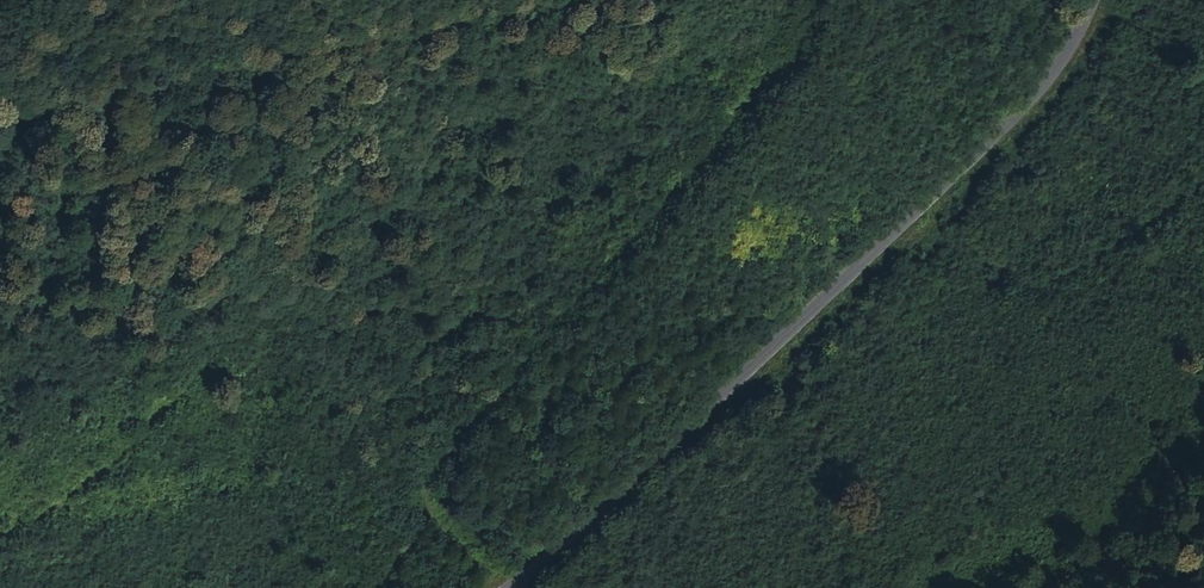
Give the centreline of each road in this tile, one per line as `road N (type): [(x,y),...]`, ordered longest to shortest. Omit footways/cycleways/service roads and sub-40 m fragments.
road 1 (tertiary): [(511,587),(1009,126),(1079,36),(1093,0)]
road 2 (track): [(503,587),(432,520),(429,474),(783,69),(803,39),(808,0)]
road 3 (track): [(549,0),(0,114)]

